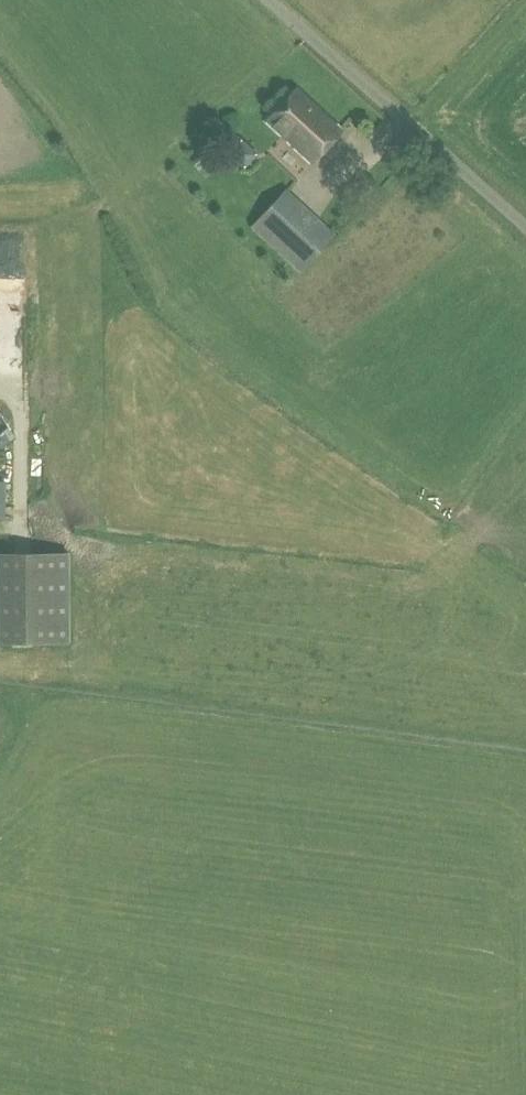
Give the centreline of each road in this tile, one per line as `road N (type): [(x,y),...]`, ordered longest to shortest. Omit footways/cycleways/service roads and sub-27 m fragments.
road 1 (unclassified): [(525,228),(270,0)]

